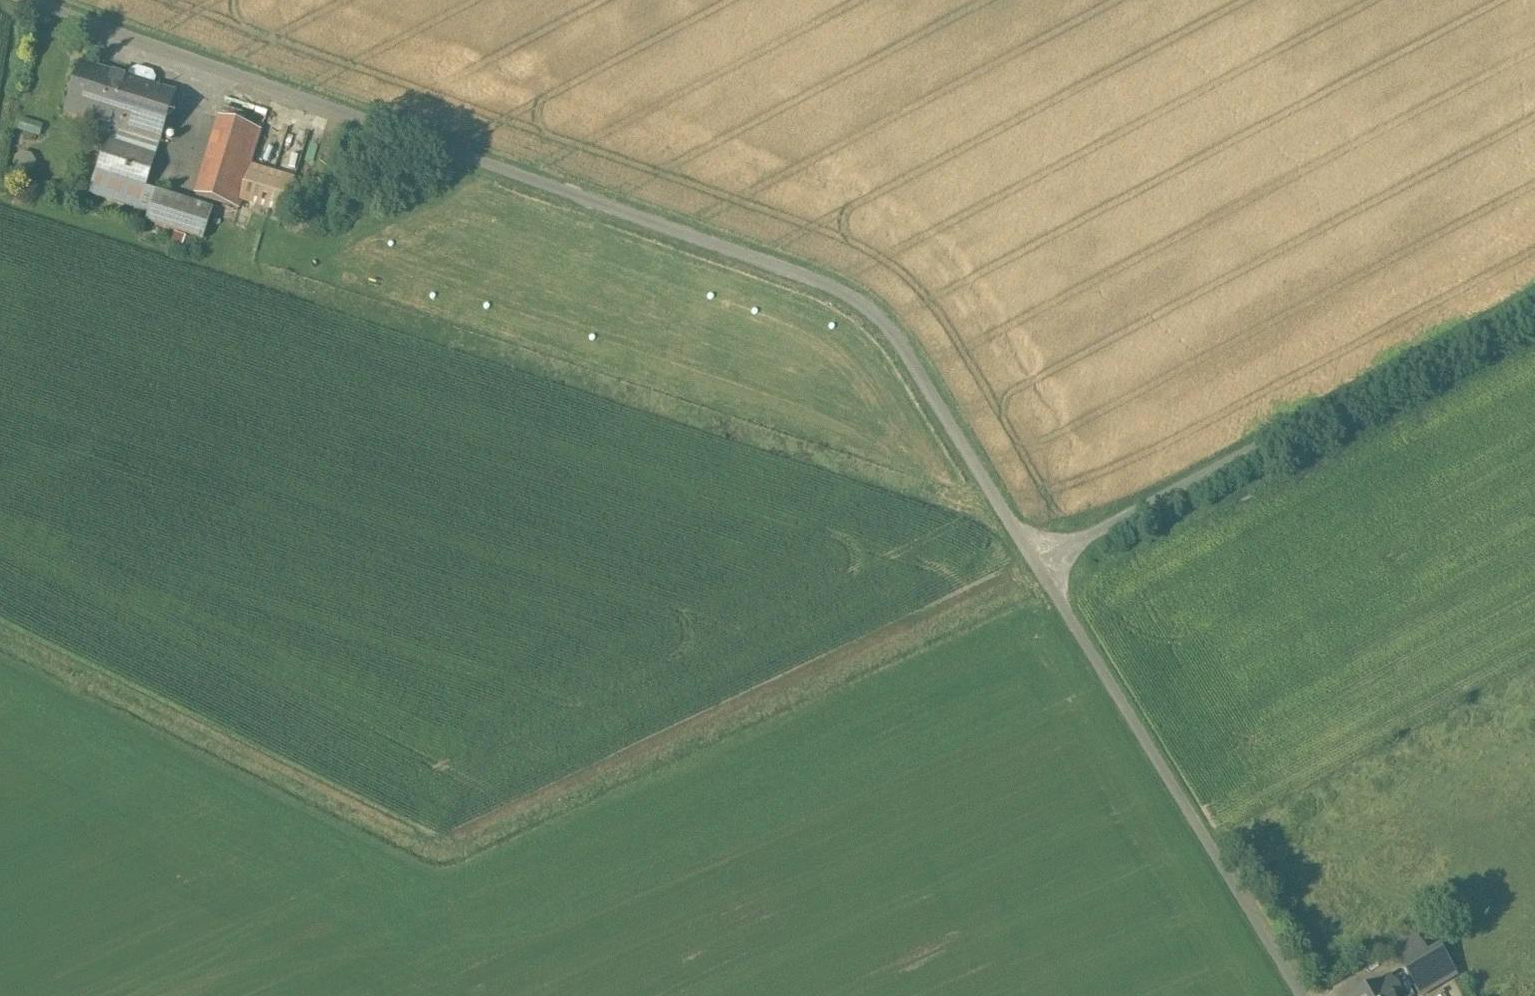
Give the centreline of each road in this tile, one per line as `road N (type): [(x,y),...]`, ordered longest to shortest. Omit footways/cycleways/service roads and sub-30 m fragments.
road 1 (unclassified): [(1036,564),(898,341),(843,293),(26,0)]
road 2 (unclassified): [(1036,564),(1534,290)]
road 3 (unclassified): [(1302,995),(1036,564)]

